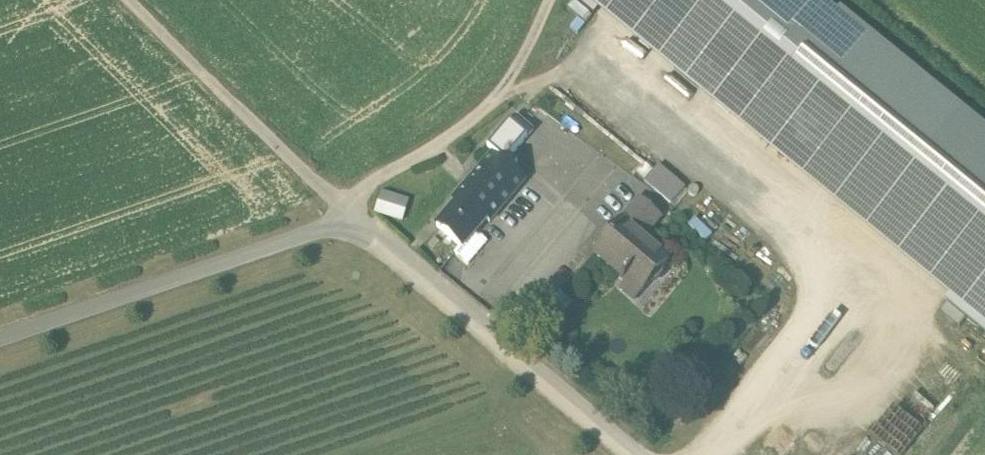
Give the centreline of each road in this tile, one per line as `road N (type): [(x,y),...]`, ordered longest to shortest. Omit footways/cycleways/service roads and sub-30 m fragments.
road 1 (track): [(120,0),(348,215),(642,454)]
road 2 (track): [(502,93),(574,70),(596,71),(806,245),(820,281),(810,329),(706,454)]
road 3 (track): [(348,215),(376,179),(500,98),(550,0)]
road 4 (track): [(502,93),(592,165),(594,179),(497,293)]
road 5 (track): [(435,146),(463,178),(403,258)]

